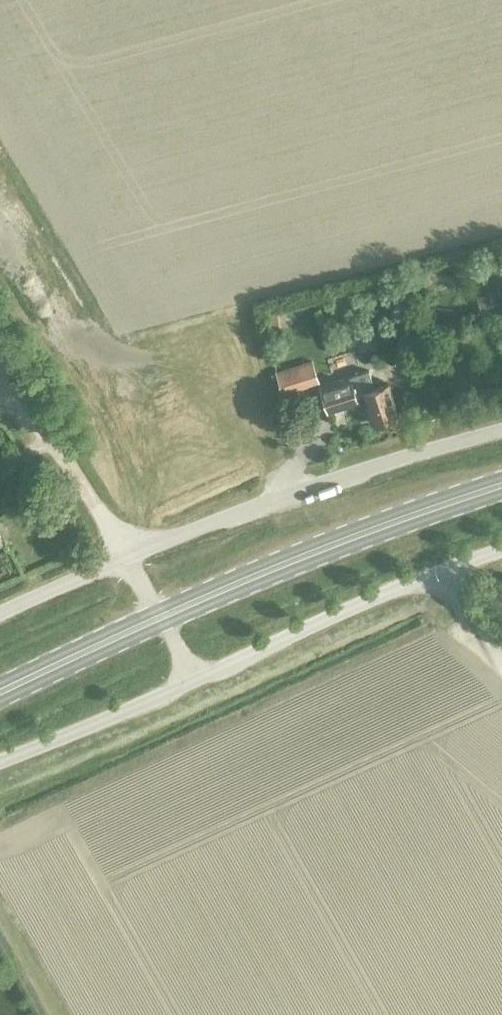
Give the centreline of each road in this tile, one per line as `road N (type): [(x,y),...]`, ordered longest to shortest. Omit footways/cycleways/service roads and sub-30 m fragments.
road 1 (unclassified): [(0,763),(501,550)]
road 2 (secondary): [(0,694),(161,617),(501,487)]
road 3 (unclassified): [(501,431),(236,514),(0,614)]

